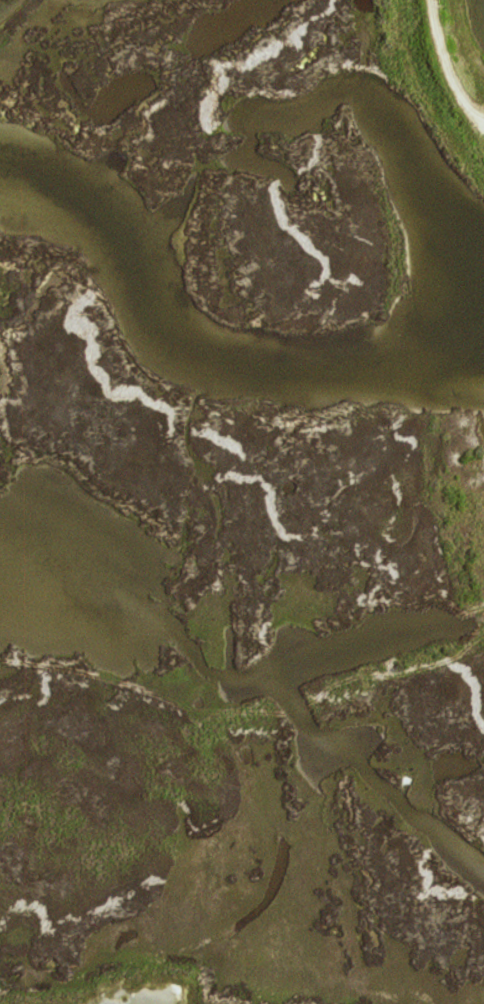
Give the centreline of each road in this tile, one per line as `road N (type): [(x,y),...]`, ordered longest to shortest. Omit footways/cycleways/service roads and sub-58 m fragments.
road 1 (track): [(430,0),(442,54),(462,96),(483,117)]

